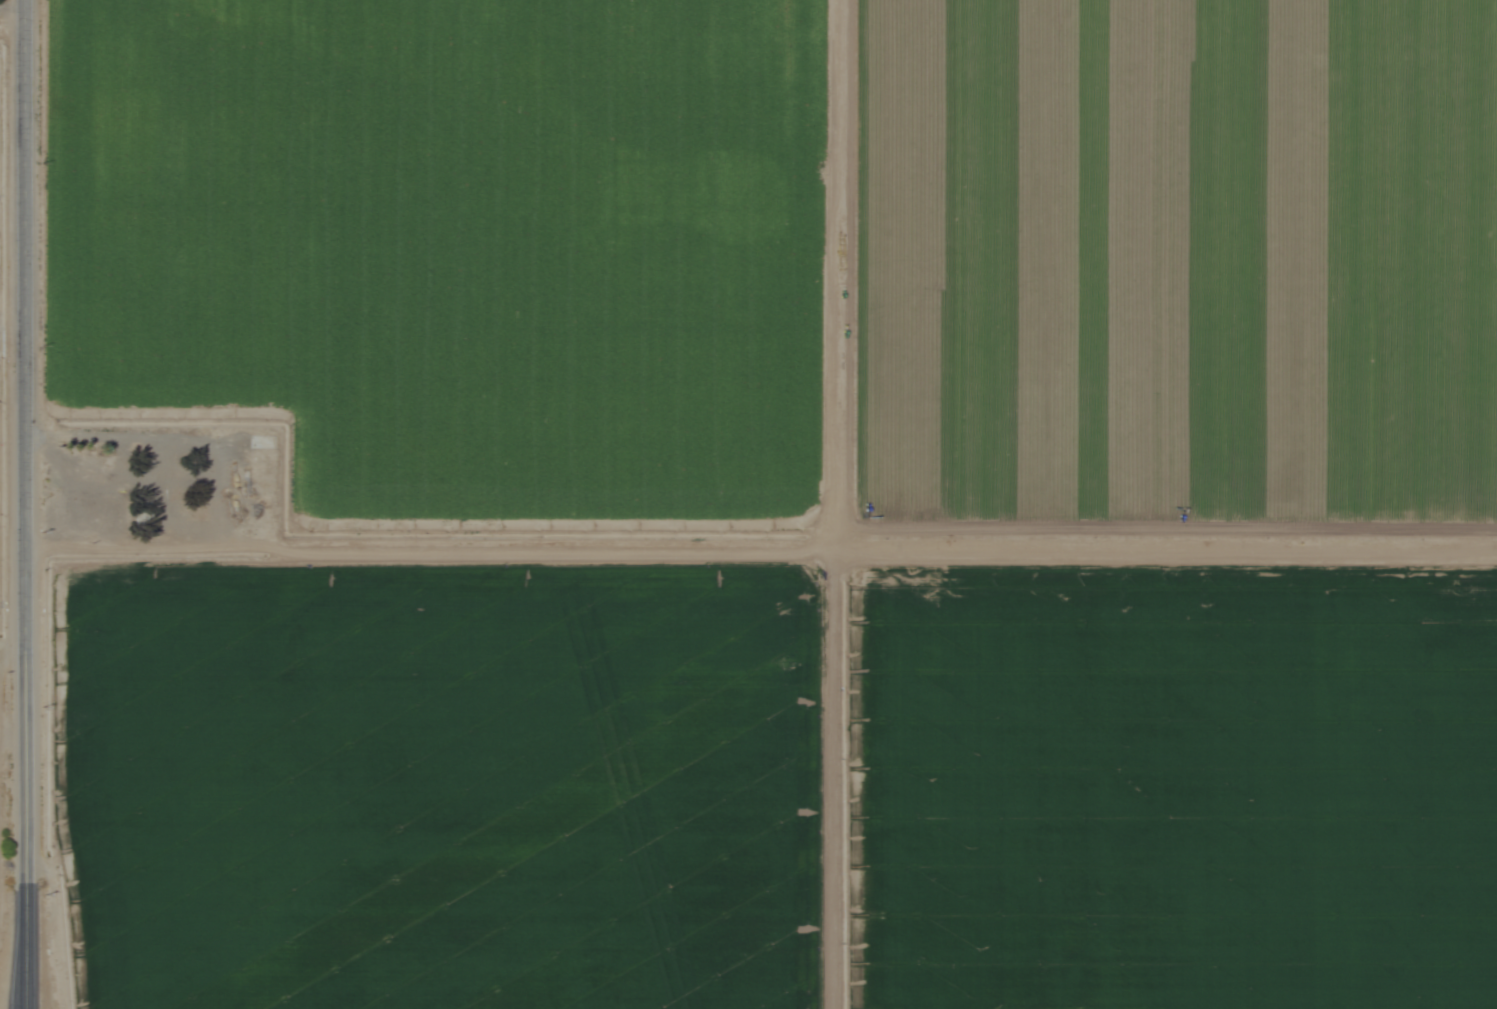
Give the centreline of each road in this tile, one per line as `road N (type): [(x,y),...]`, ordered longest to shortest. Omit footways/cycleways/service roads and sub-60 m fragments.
road 1 (secondary): [(22,1002),(24,0)]

